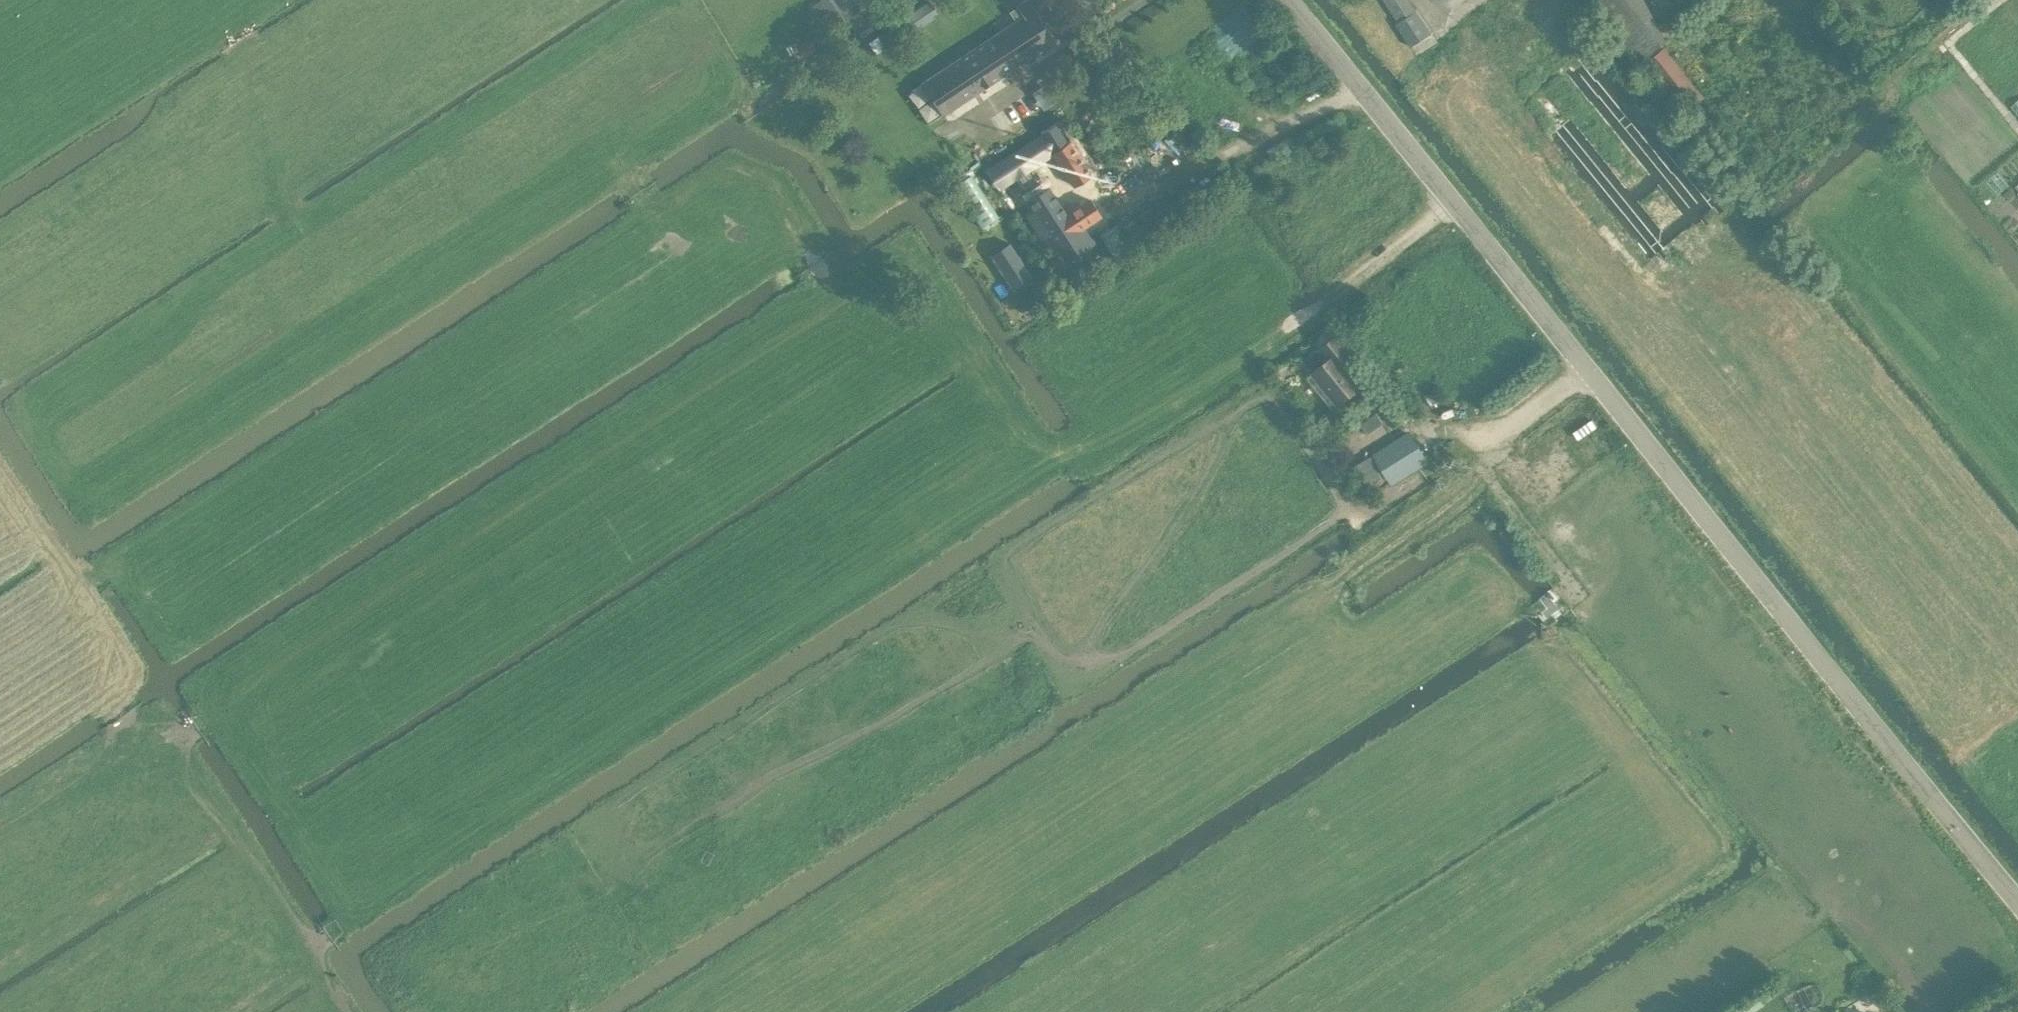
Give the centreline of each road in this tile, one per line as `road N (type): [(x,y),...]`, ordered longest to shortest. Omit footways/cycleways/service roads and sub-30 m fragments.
road 1 (unclassified): [(2017,892),(1291,0)]

